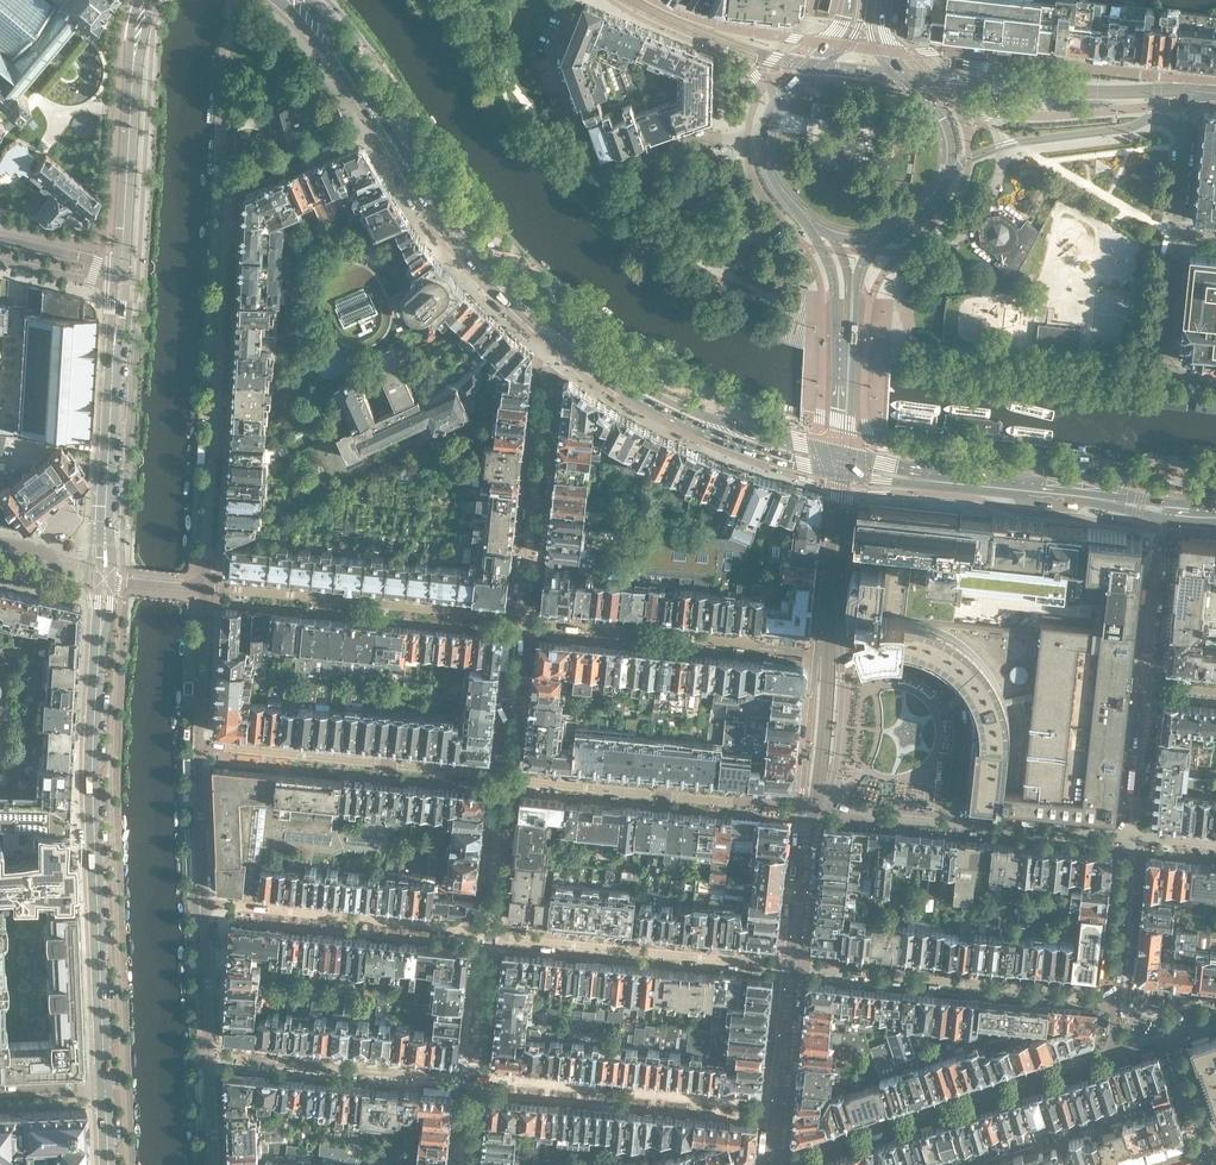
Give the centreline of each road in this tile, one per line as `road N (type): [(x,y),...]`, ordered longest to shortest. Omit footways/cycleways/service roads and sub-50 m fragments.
road 1 (residential): [(207,585),(229,187),(378,120)]
road 2 (secondary): [(105,1085),(91,816),(98,583)]
road 3 (residential): [(1115,1052),(771,1164)]
road 4 (residential): [(764,142),(713,139),(610,173),(591,169),(552,62),(575,0)]
road 5 (residential): [(948,171),(1003,144),(1165,120),(1185,140),(1177,235)]
road 6 (tertiary): [(1215,83),(889,51)]
road 7 (residential): [(791,967),(1115,998)]
road 8 (residential): [(1132,838),(815,807)]
road 9 (residential): [(207,585),(523,621)]
road 10 (residential): [(815,807),(503,781)]
road 11 (residential): [(523,621),(829,655)]
road 12 (residential): [(200,747),(503,781)]
road 13 (secondary): [(98,583),(119,279)]
road 14 (residential): [(491,936),(791,967)]
road 15 (residential): [(491,936),(204,903)]
road 16 (residential): [(550,334),(523,621)]
road 17 (secondary): [(119,279),(144,0)]
road 18 (primary): [(550,334),(471,258),(378,120)]
road 19 (residential): [(748,1108),(475,1078)]
road 20 (residential): [(210,1058),(475,1078)]
road 21 (primary): [(1167,511),(933,479)]
road 22 (residential): [(771,1164),(791,967)]
road 23 (residential): [(1177,235),(1166,371),(1215,381)]
road 24 (unclassified): [(828,42),(718,26),(652,0)]
road 25 (residential): [(829,655),(843,475)]
road 26 (residential): [(1167,511),(1147,687)]
road 27 (residential): [(207,585),(200,747)]
road 28 (residential): [(791,967),(815,807)]
road 29 (residential): [(523,621),(503,781)]
road 30 (residential): [(1132,838),(1115,998)]
road 31 (residential): [(200,747),(204,903)]
road 32 (residential): [(503,781),(491,936)]
road 33 (residential): [(204,903),(210,1058)]
road 34 (residential): [(815,807),(829,655)]
road 35 (residential): [(1147,687),(1132,838)]
road 36 (primary): [(675,409),(614,381),(550,334)]
road 37 (primary): [(378,120),(295,0)]
road 38 (residential): [(475,1078),(491,936)]
road 39 (tertiary): [(948,171),(951,134),(889,51)]
road 40 (tertiary): [(812,228),(831,270),(837,333),(849,355)]
road 41 (residential): [(0,571),(44,581),(54,572),(52,558),(0,544)]
road 42 (tertiary): [(828,42),(774,102),(764,142)]
road 43 (residential): [(0,257),(119,279)]

